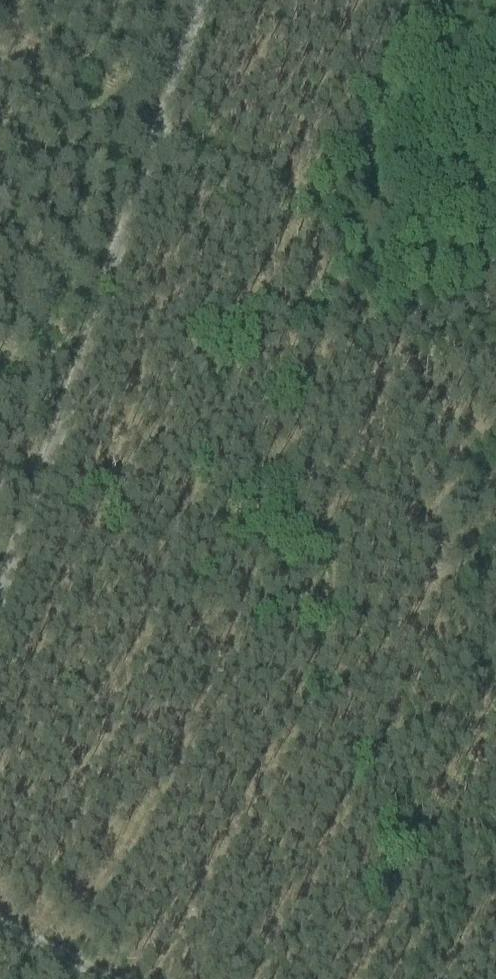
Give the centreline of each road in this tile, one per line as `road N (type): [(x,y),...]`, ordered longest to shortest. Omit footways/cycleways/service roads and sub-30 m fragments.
road 1 (track): [(0,581),(152,148)]
road 2 (track): [(152,148),(0,78)]
road 3 (track): [(213,0),(187,82),(152,148)]
road 4 (track): [(133,978),(0,911)]

